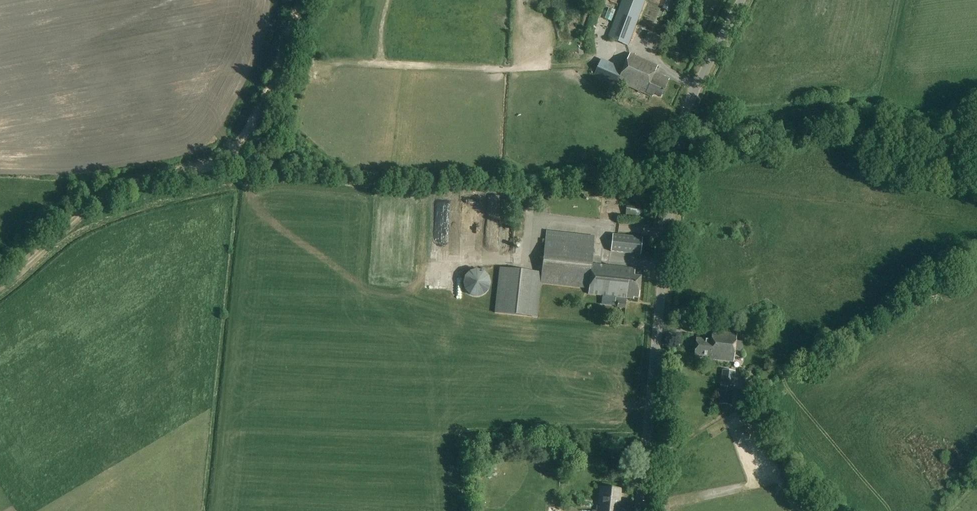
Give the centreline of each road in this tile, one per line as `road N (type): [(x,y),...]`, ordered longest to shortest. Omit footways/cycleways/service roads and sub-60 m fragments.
road 1 (unclassified): [(639,510),(681,127),(742,0)]
road 2 (track): [(0,286),(114,190),(233,149),(279,67),(298,0)]

